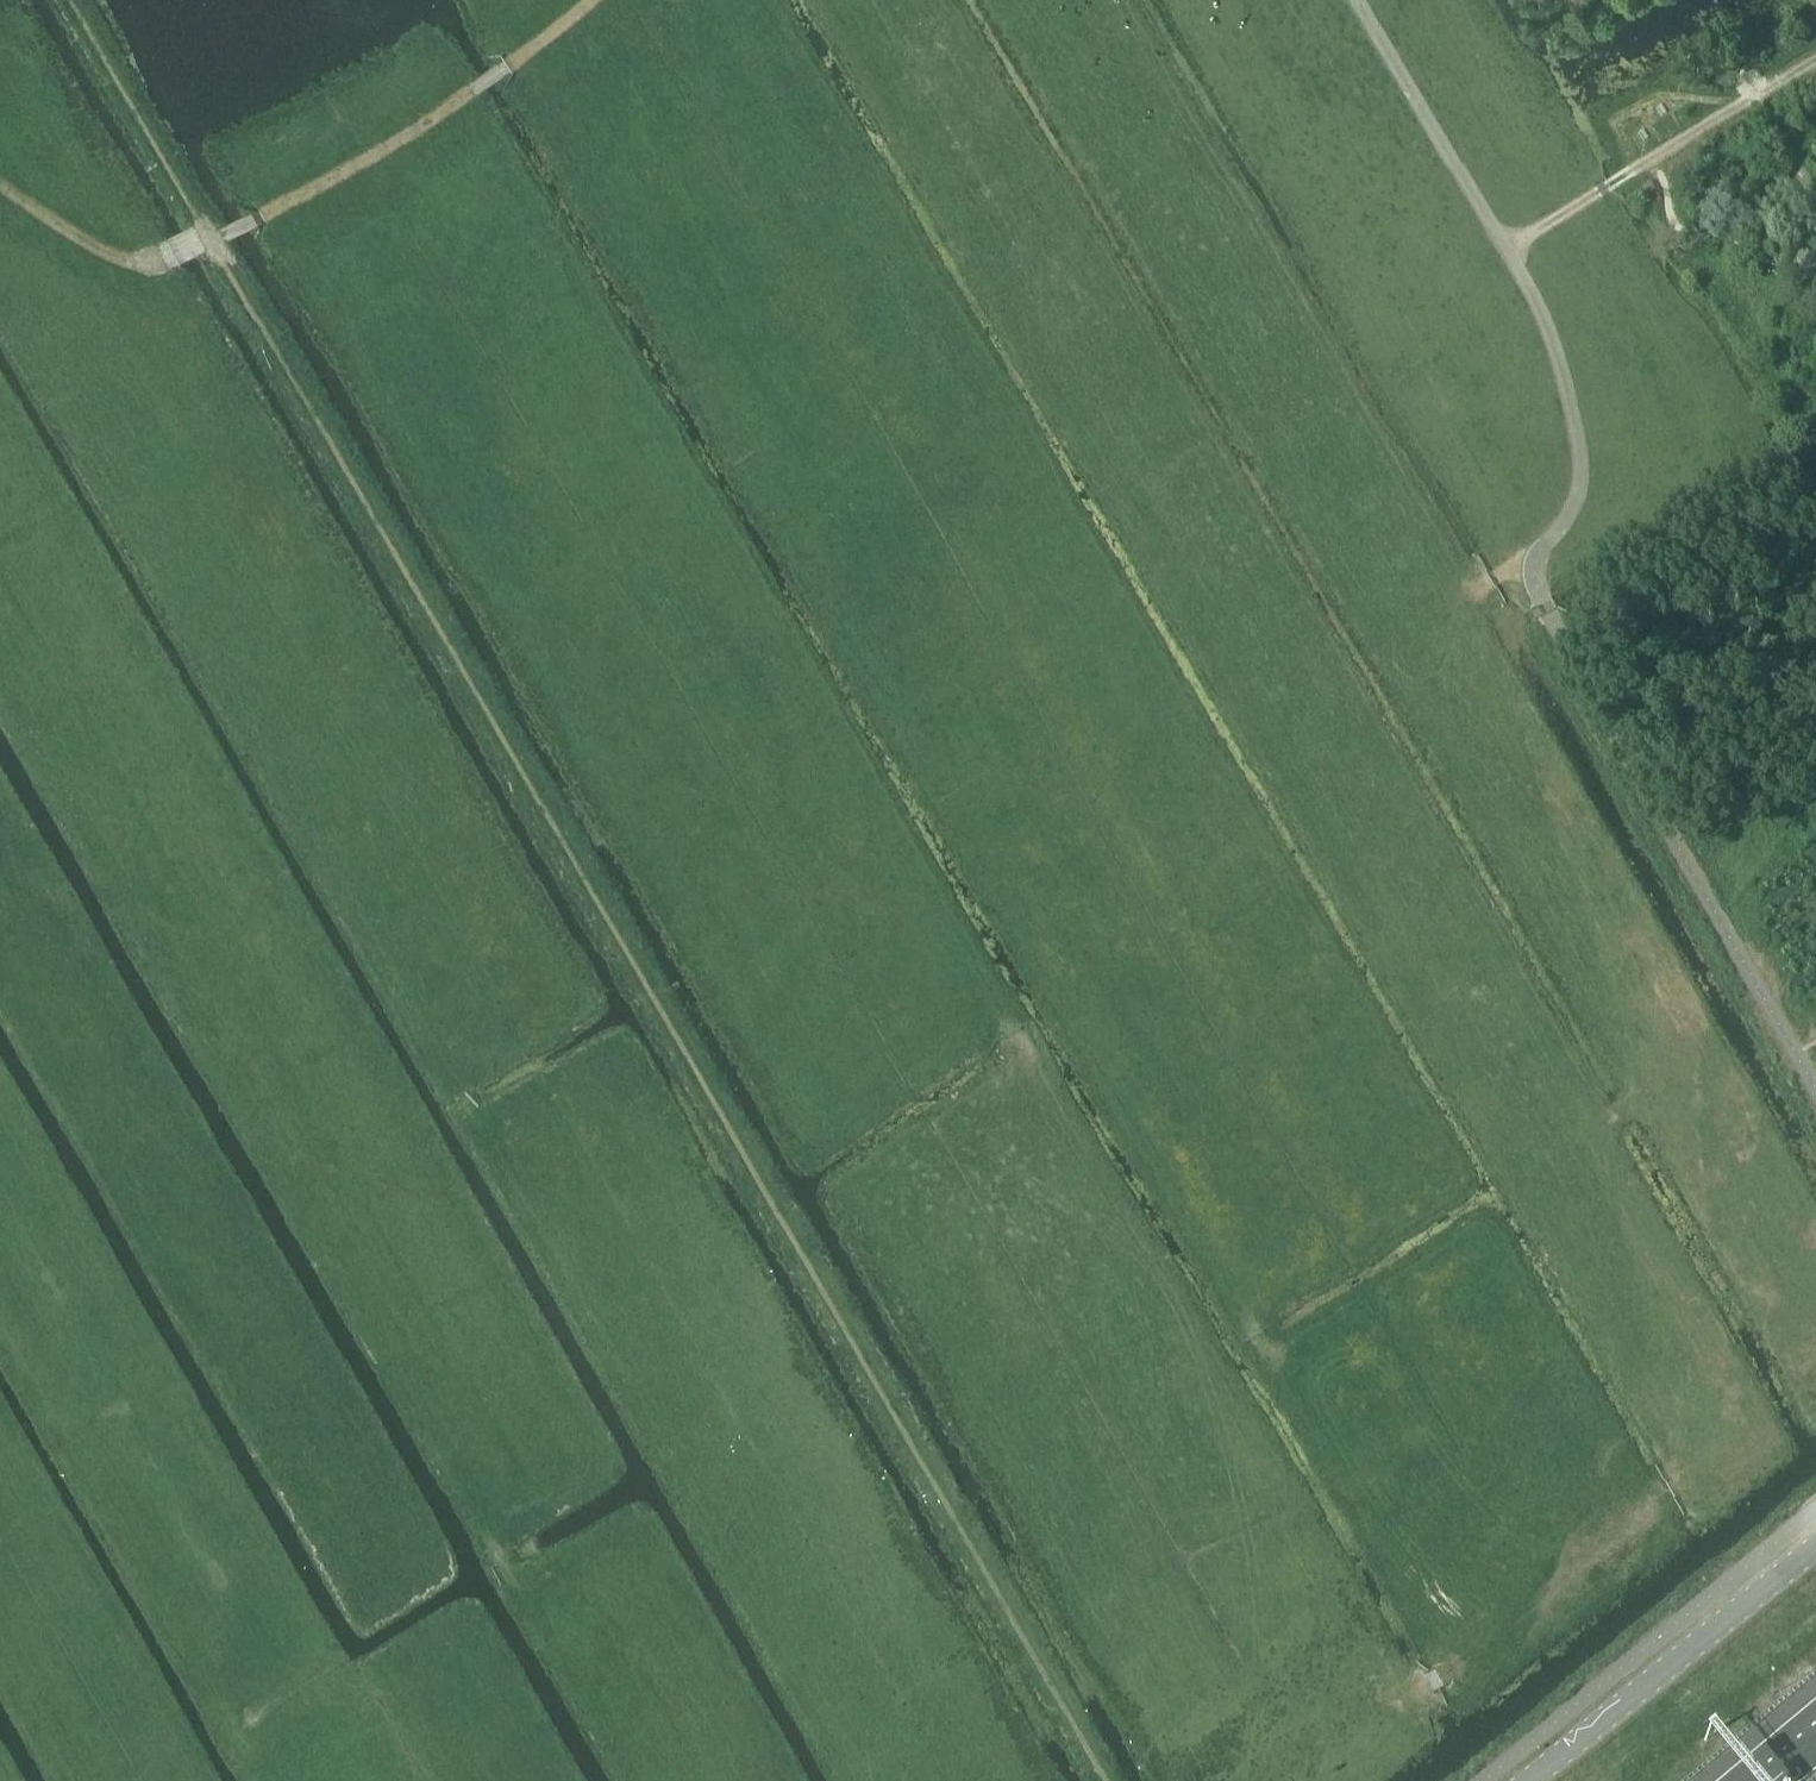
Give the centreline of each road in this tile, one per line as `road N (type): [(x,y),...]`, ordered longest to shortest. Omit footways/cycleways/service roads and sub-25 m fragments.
road 1 (track): [(216,241),(476,89),(589,0)]
road 2 (track): [(1502,248),(1815,57)]
road 3 (unclassified): [(1815,1551),(1534,1780)]
road 4 (track): [(0,188),(38,216),(139,265),(172,260)]

